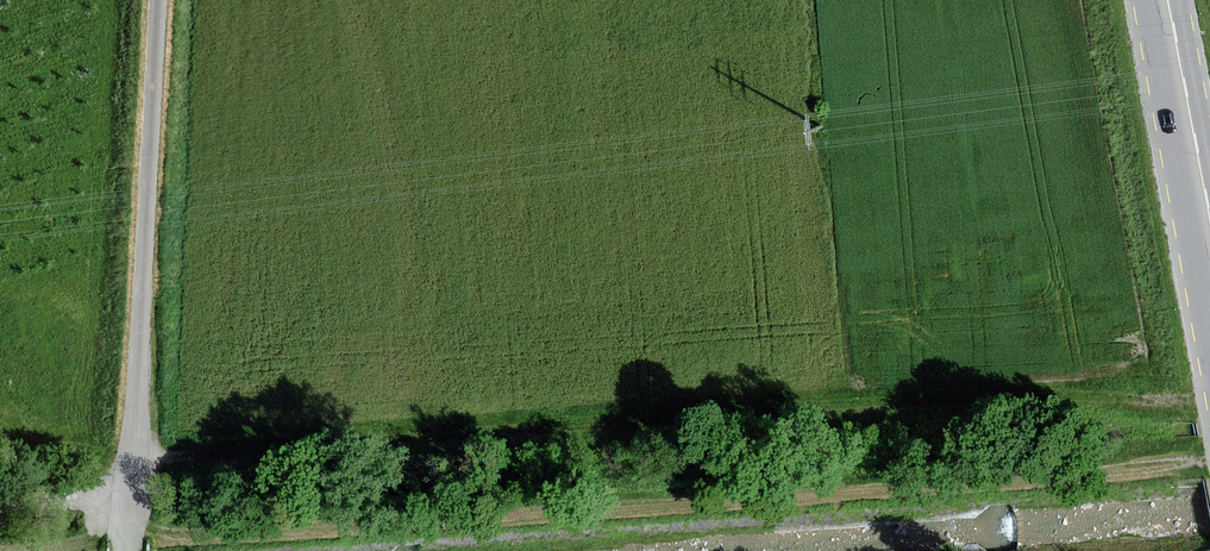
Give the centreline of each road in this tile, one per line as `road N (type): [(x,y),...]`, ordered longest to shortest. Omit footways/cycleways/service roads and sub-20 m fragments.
road 1 (track): [(133,529),(172,540),(312,533),(1209,461)]
road 2 (track): [(136,459),(258,459),(1149,403),(1209,406)]
road 3 (unclassified): [(131,550),(149,176)]
road 4 (primary): [(1168,0),(1209,224)]
road 5 (unclassified): [(159,0),(149,176)]
road 6 (track): [(0,509),(135,492)]

